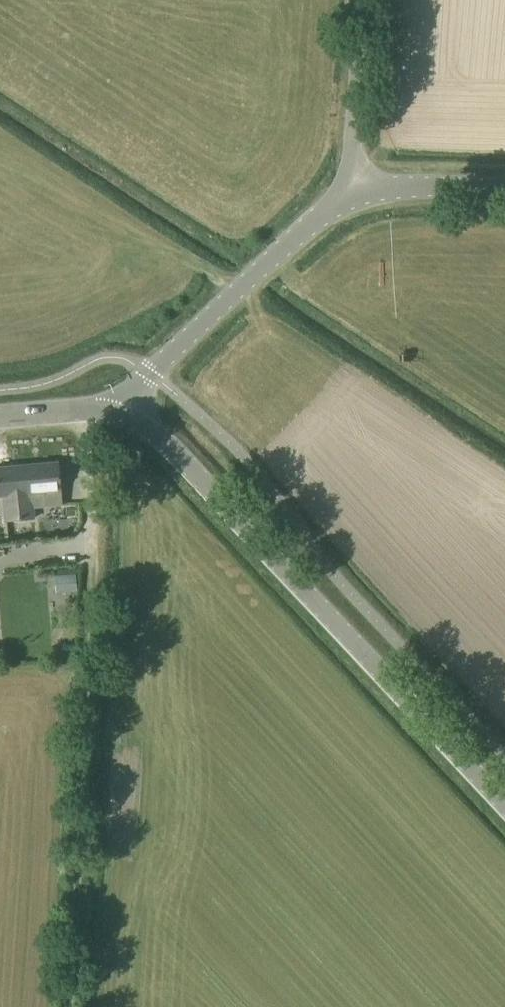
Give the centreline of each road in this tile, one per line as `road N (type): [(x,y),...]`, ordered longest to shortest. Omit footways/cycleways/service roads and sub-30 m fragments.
road 1 (track): [(71,1006),(95,584),(90,430),(113,409)]
road 2 (tertiary): [(504,804),(178,454),(113,409)]
road 3 (tertiary): [(348,192),(150,372)]
road 4 (unclassified): [(348,192),(360,0)]
road 5 (tertiary): [(504,182),(426,180),(348,192)]

